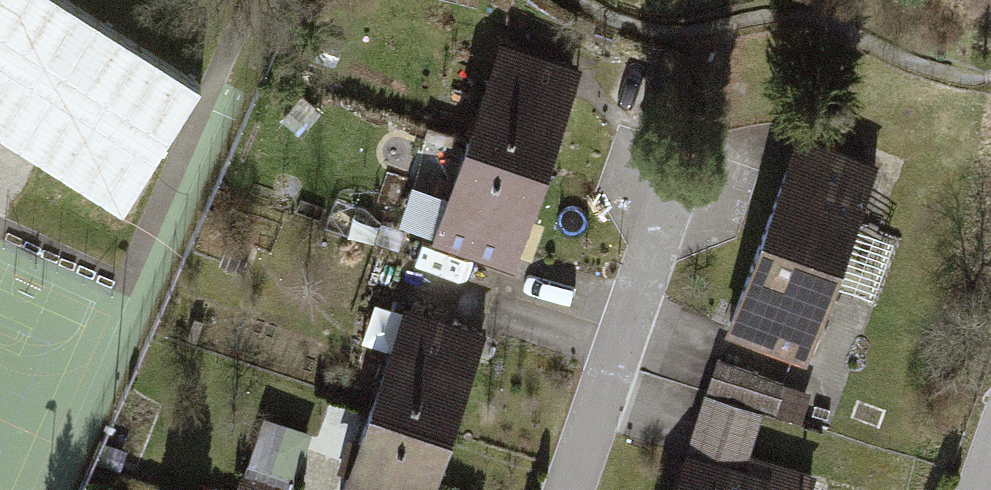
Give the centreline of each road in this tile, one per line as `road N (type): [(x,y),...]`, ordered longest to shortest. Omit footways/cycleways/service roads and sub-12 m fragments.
road 1 (residential): [(565,489),(676,196)]

